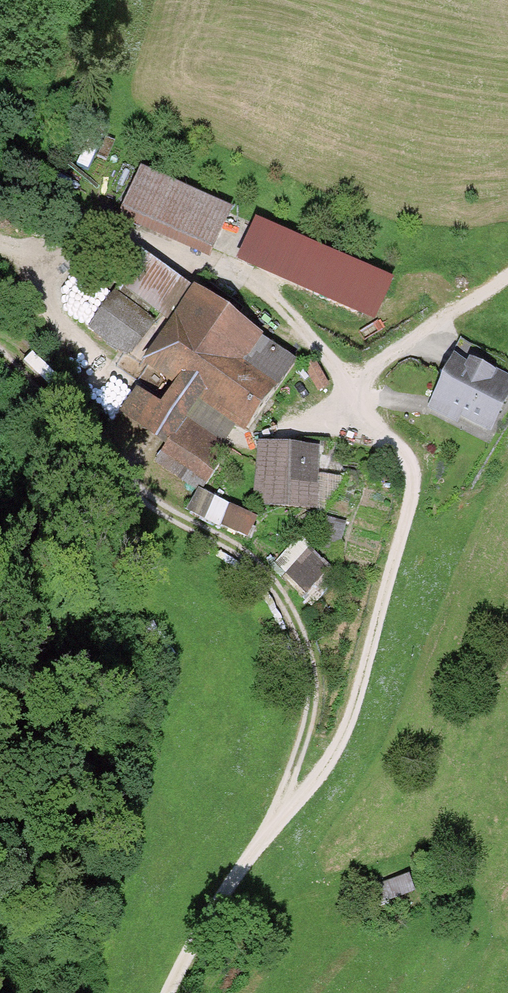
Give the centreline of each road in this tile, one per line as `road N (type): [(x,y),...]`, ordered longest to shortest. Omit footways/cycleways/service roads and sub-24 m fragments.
road 1 (track): [(0,242),(61,255),(119,233),(264,293),(373,415),(400,457),(407,482),(396,537),(330,757),(272,829)]
road 2 (track): [(167,992),(189,943),(272,829),(305,715),(308,672),(281,593),(260,565),(226,543)]
road 3 (track): [(0,360),(160,510),(226,543)]
road 4 (track): [(507,276),(381,356),(353,394)]

